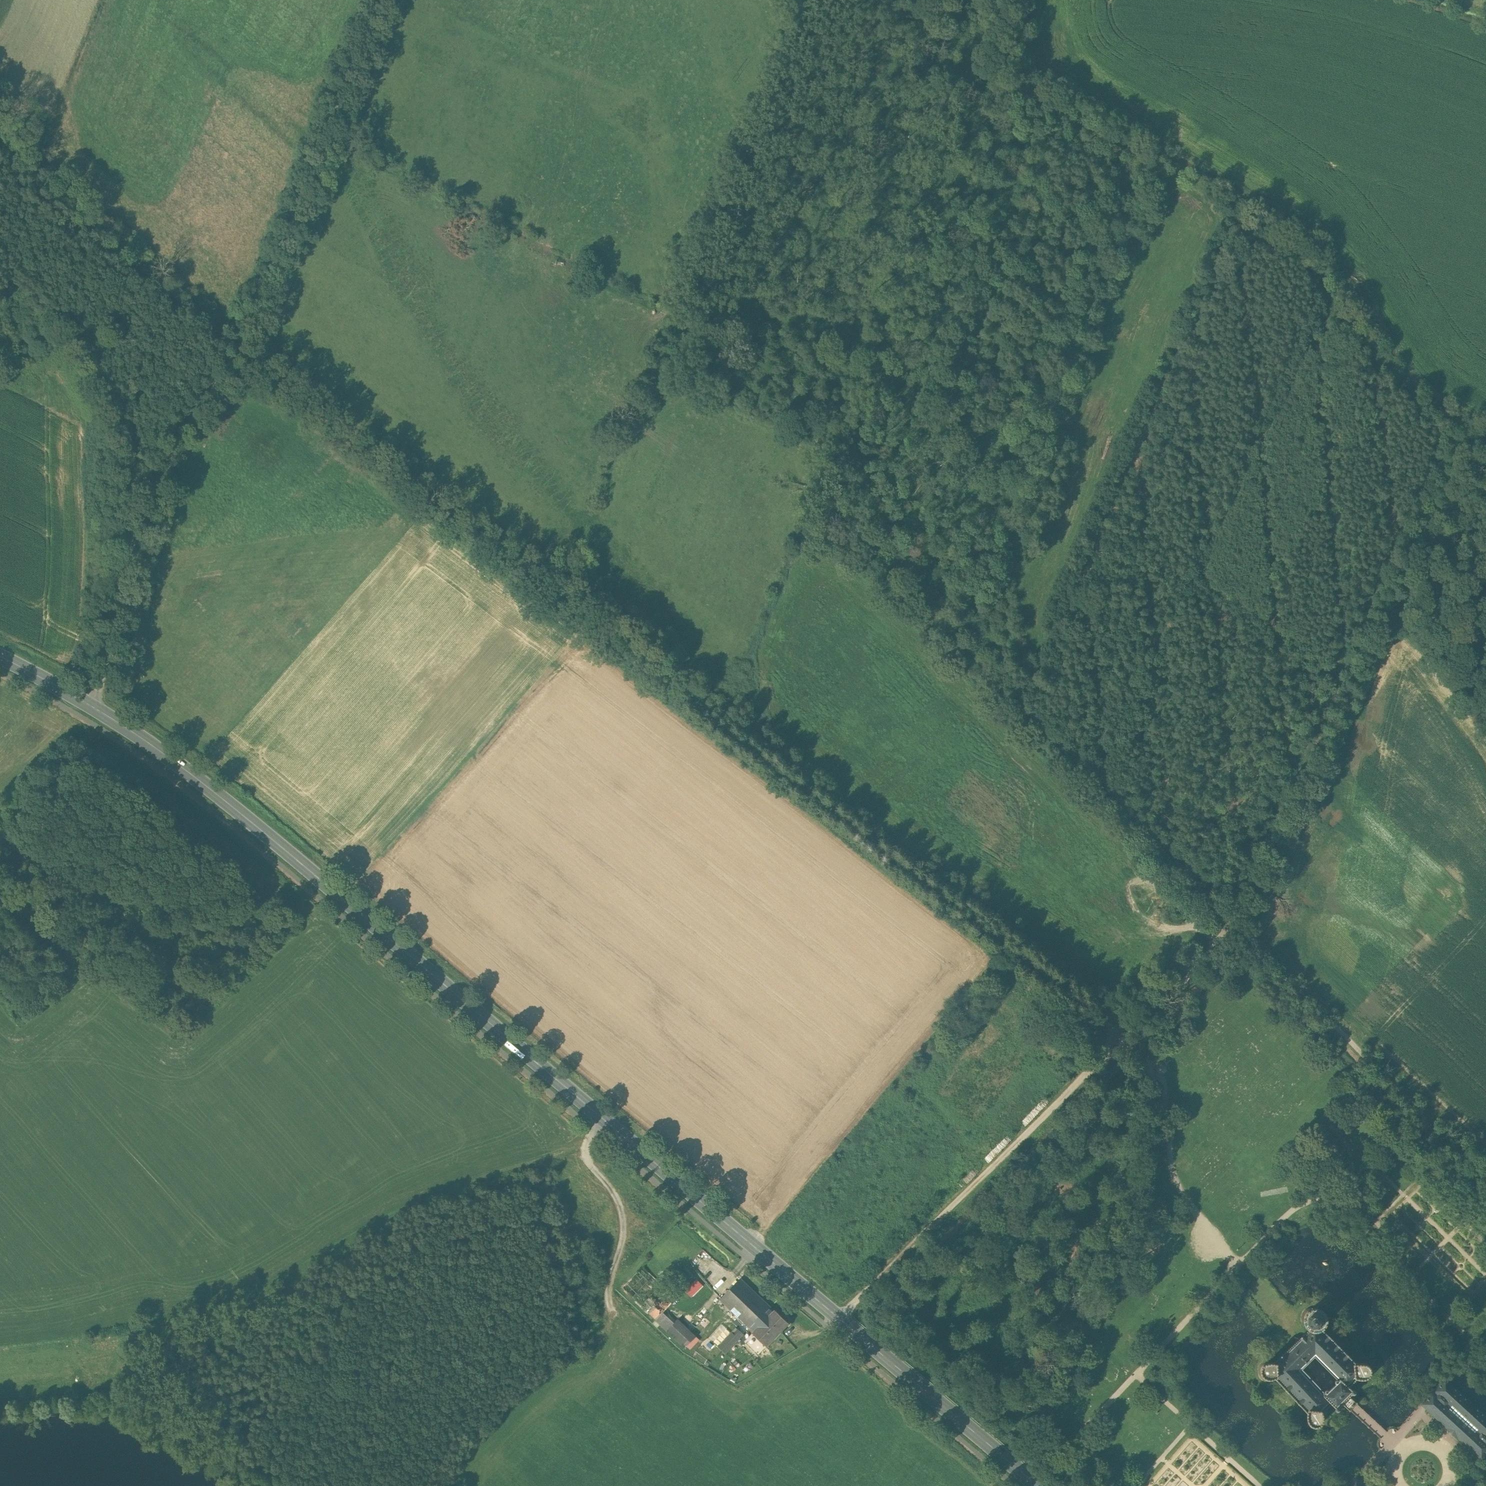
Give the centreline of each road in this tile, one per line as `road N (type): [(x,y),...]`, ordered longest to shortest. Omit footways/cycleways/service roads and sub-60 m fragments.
road 1 (track): [(1485,1180),(1234,924),(1131,1028),(241,349)]
road 2 (primary): [(0,653),(193,772),(1040,1485)]
road 3 (track): [(1234,924),(1429,444),(1416,406),(1305,262),(1189,187)]
road 4 (track): [(1131,1028),(841,1316)]
road 5 (track): [(241,349),(145,497),(113,609),(97,708)]
road 6 (track): [(375,0),(241,349)]

